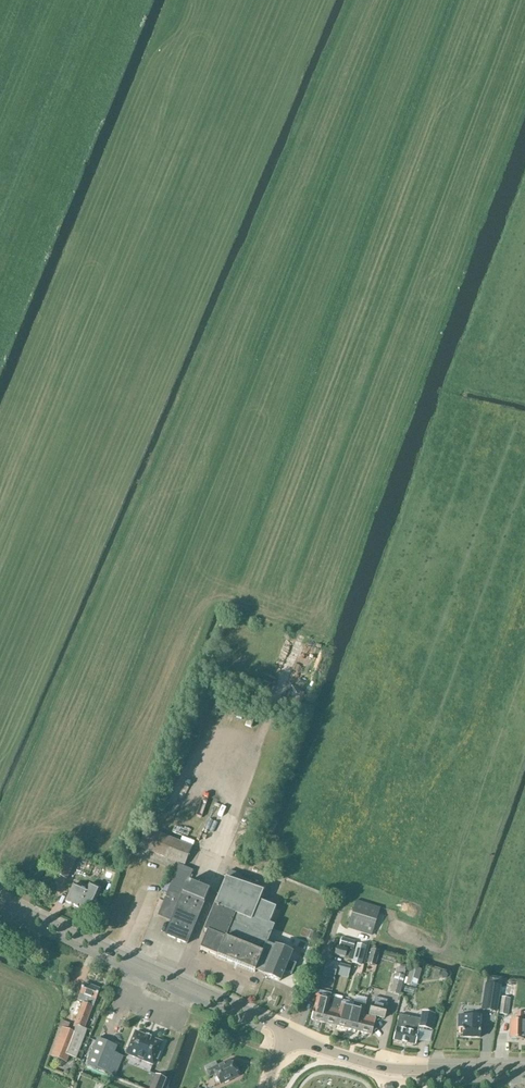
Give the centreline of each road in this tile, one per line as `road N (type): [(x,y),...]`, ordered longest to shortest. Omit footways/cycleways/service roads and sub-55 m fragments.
road 1 (tertiary): [(290,1040),(0,901)]
road 2 (tertiary): [(524,1071),(400,1072),(290,1040)]

